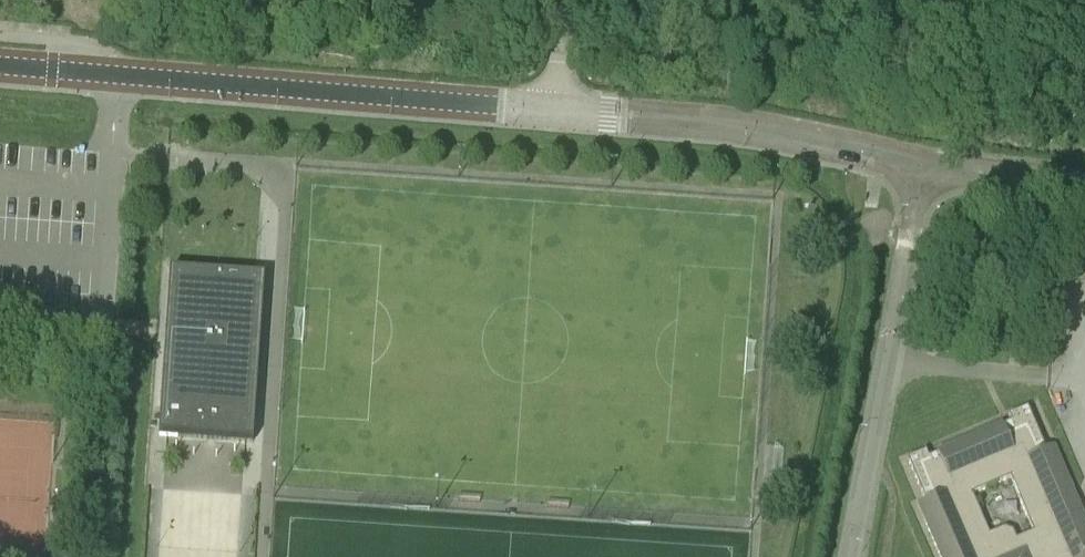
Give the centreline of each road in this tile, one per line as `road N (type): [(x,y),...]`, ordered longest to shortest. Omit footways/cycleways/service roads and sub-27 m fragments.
road 1 (unclassified): [(923,164),(723,123),(0,65)]
road 2 (residential): [(858,556),(923,164)]
road 3 (unclassified): [(1084,183),(923,164)]

